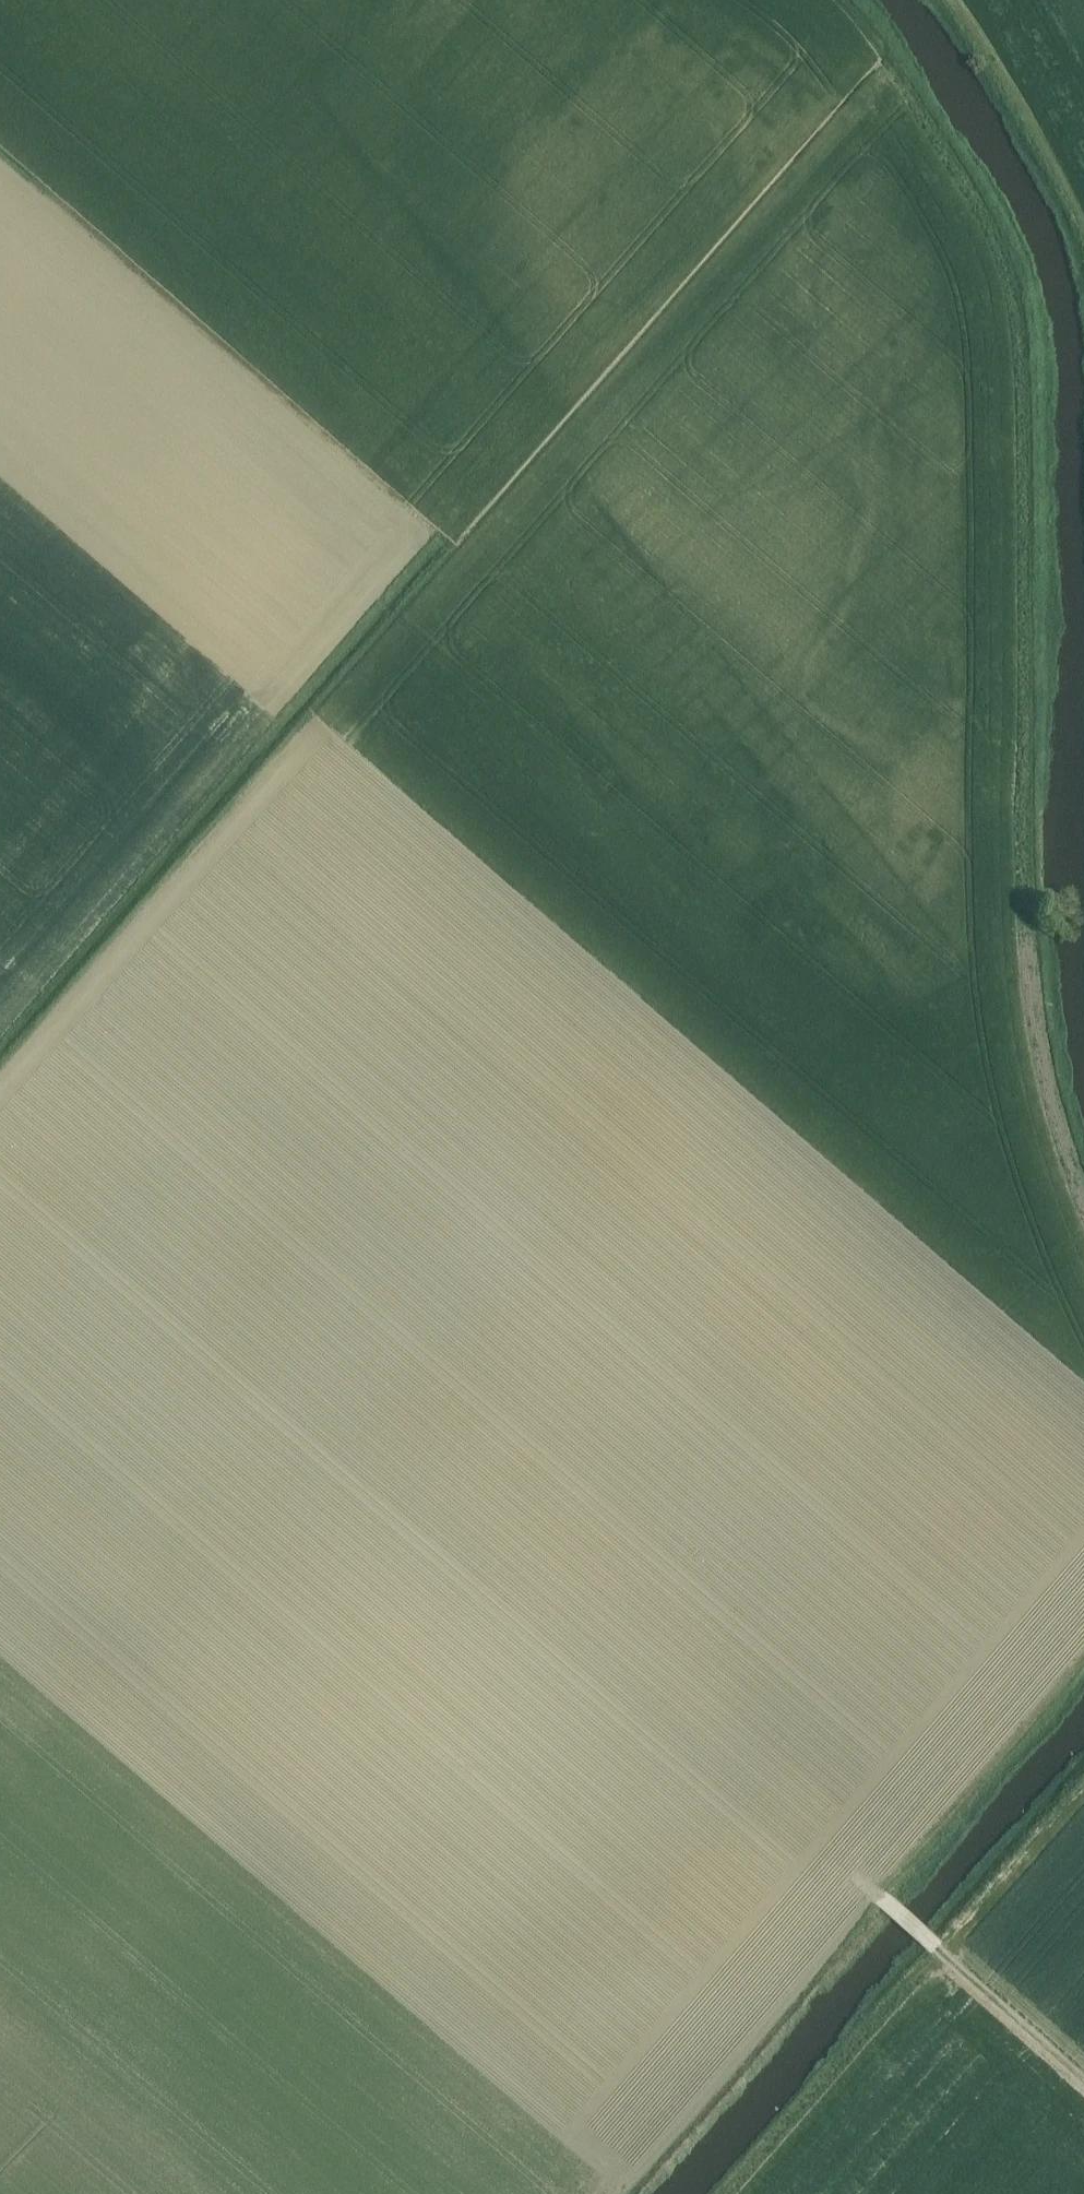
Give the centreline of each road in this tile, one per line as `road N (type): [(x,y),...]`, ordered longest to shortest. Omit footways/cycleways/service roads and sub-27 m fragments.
road 1 (track): [(1083,2075),(881,1896),(850,1860)]

